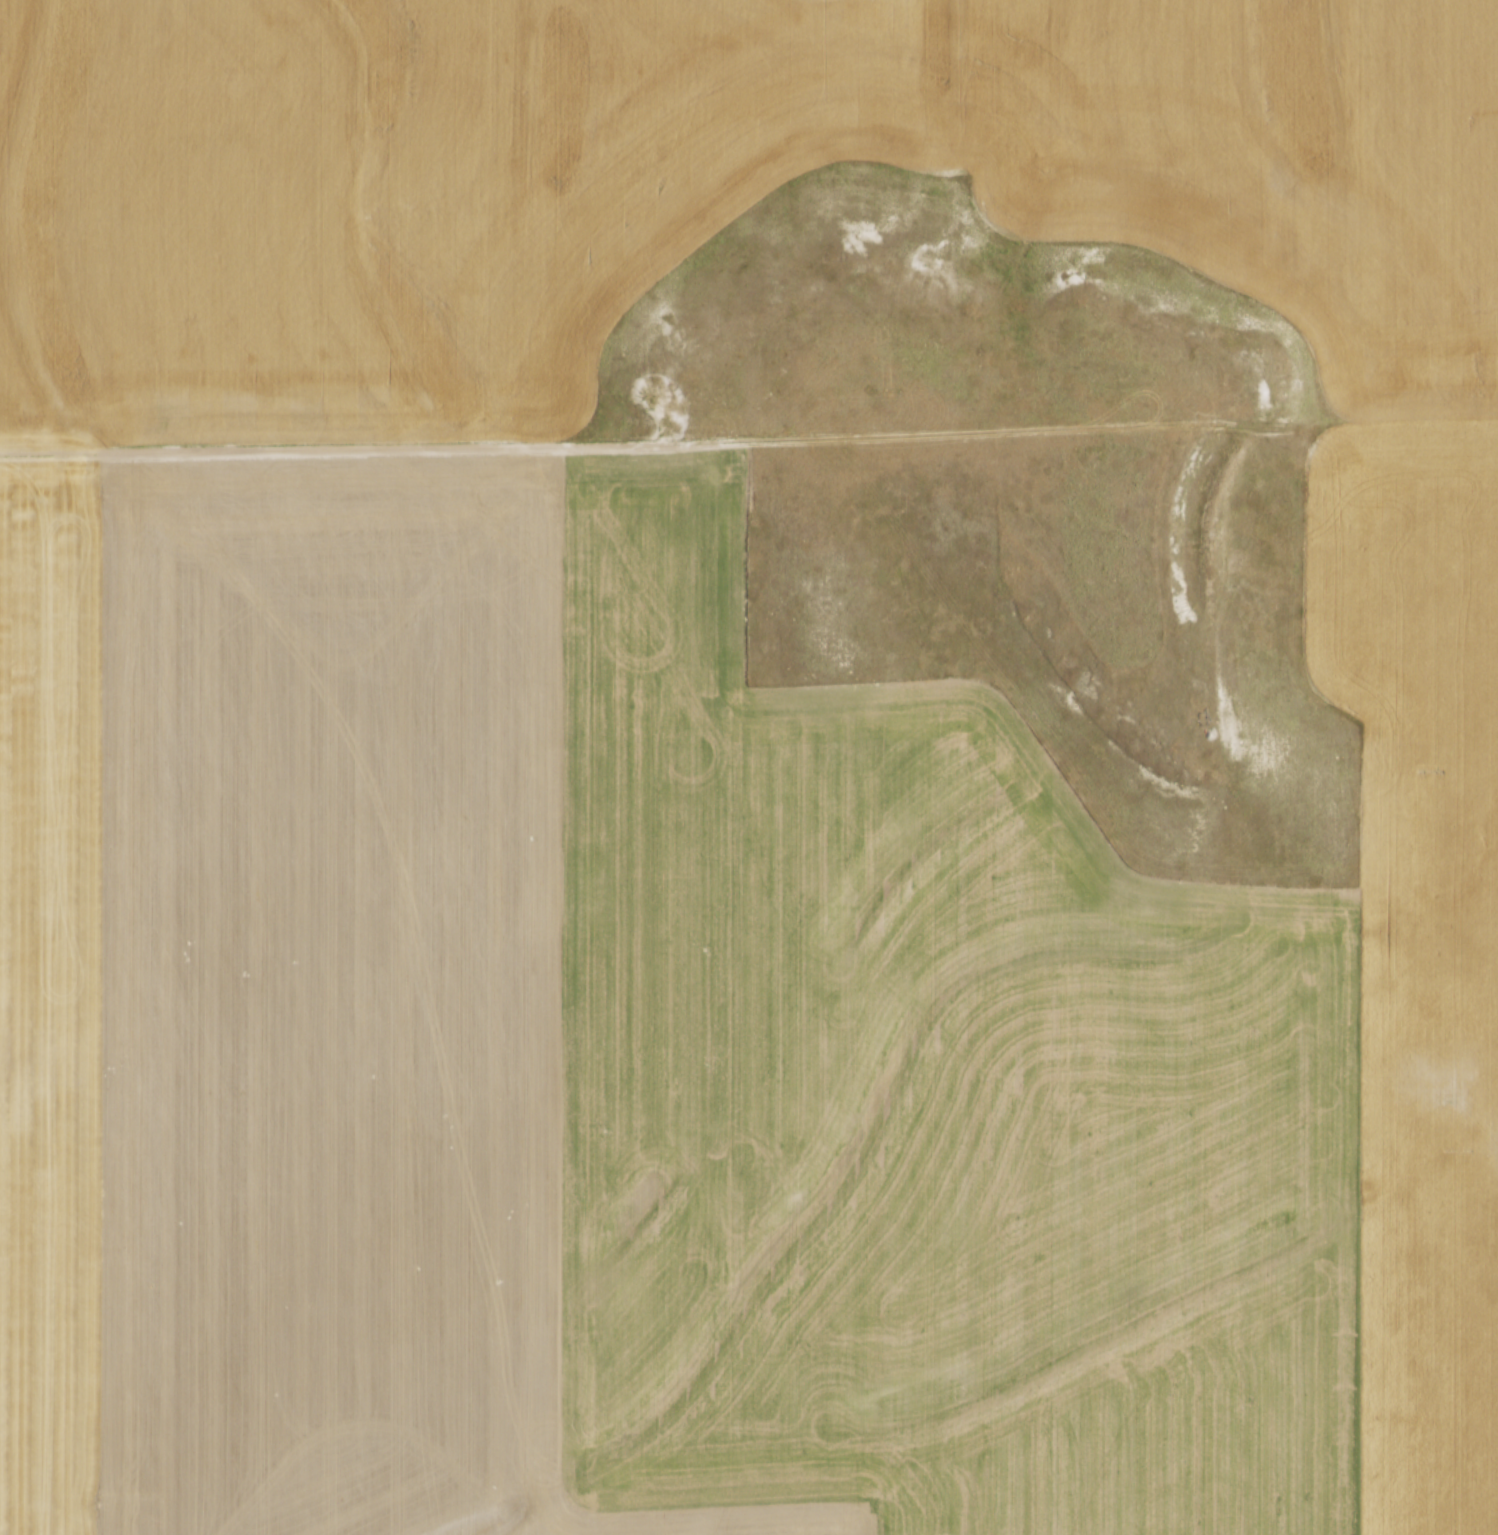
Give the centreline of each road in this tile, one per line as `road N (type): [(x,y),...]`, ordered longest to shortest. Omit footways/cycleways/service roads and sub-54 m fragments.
road 1 (residential): [(0,476),(1497,481)]

